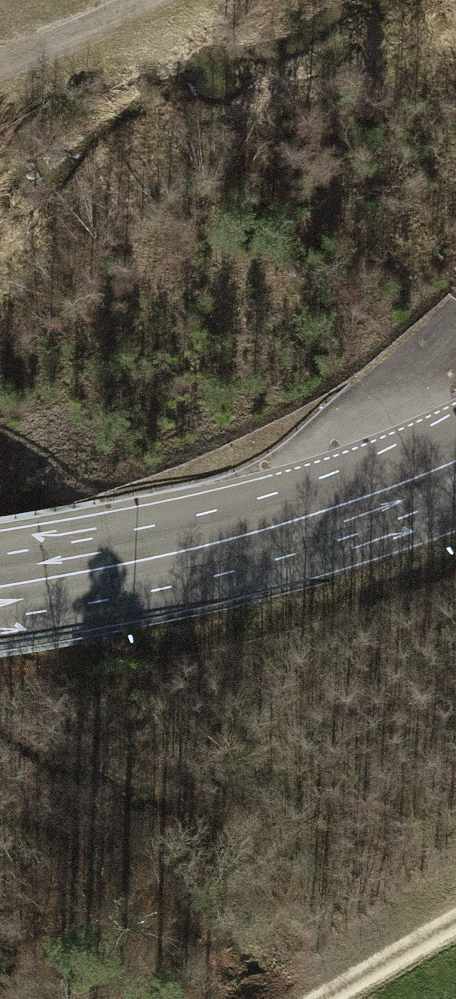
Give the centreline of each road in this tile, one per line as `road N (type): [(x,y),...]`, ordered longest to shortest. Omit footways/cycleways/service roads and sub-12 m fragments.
road 1 (secondary): [(0,587),(235,539),(455,464)]
road 2 (track): [(353,501),(426,358),(455,322)]
road 3 (track): [(0,70),(69,46),(141,0)]
road 4 (track): [(335,998),(455,923)]

